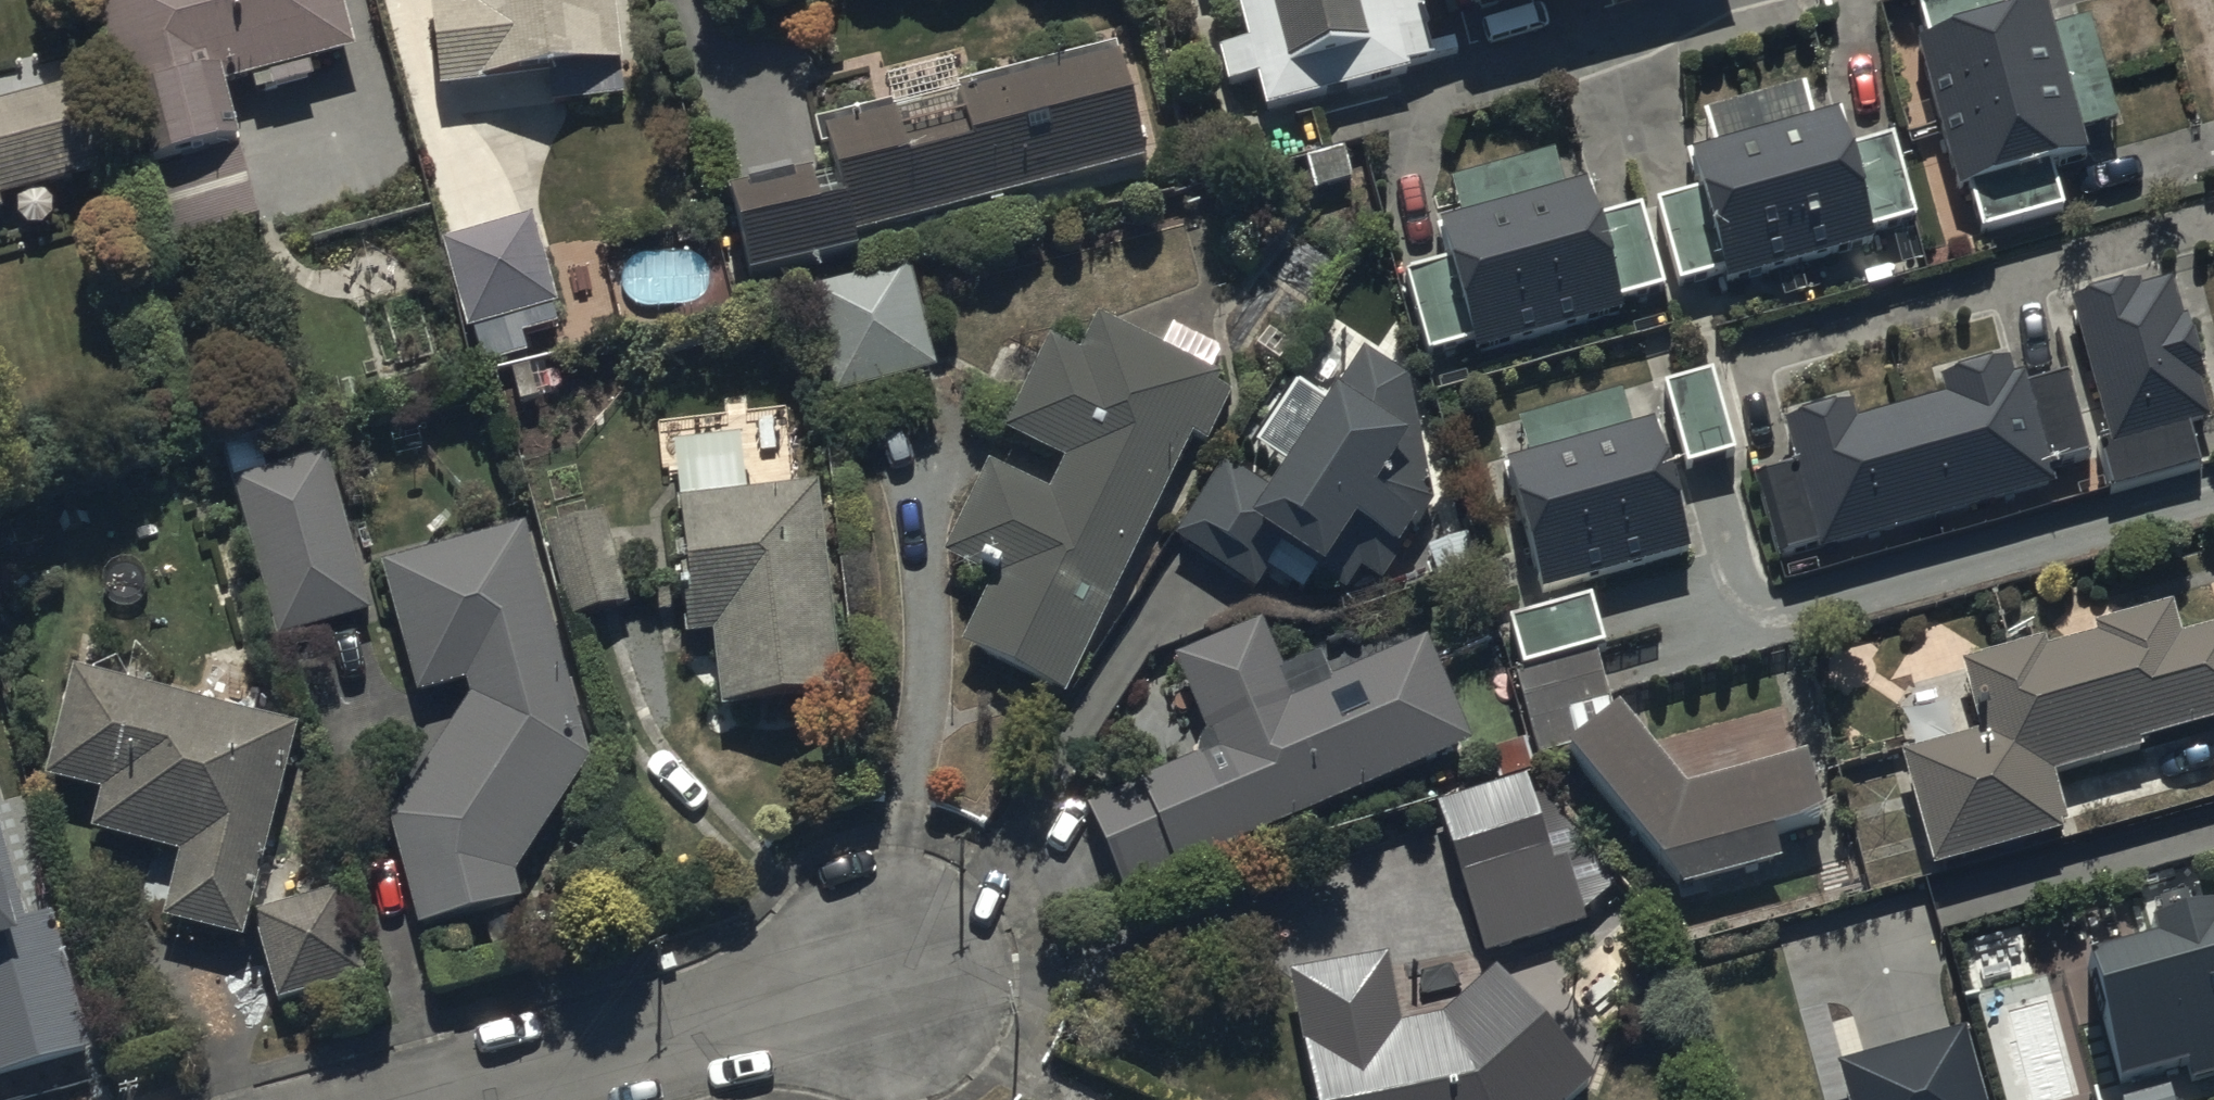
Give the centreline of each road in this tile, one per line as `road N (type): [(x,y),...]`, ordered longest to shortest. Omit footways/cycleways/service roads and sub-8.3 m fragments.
road 1 (residential): [(468,1099),(896,984)]

